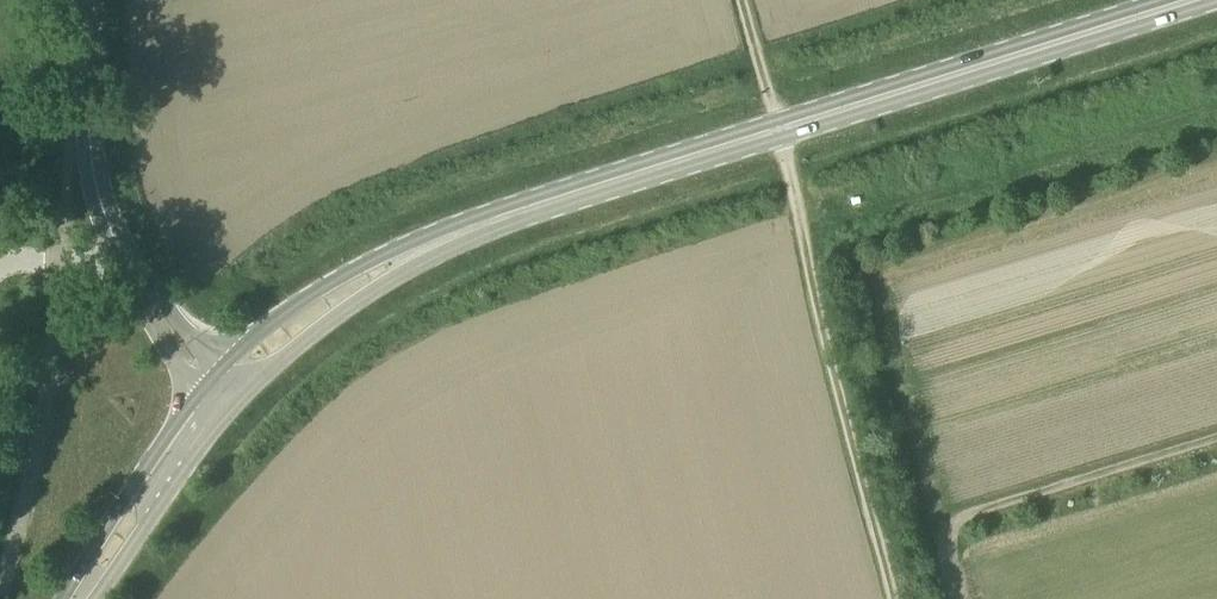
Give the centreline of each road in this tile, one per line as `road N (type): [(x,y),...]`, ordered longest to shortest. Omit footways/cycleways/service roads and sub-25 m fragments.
road 1 (tertiary): [(221,395),(280,337),(477,226),(1186,0)]
road 2 (track): [(745,0),(885,598)]
road 3 (tertiary): [(221,395),(122,255),(89,166),(90,0)]
road 4 (tertiary): [(77,598),(221,395)]

